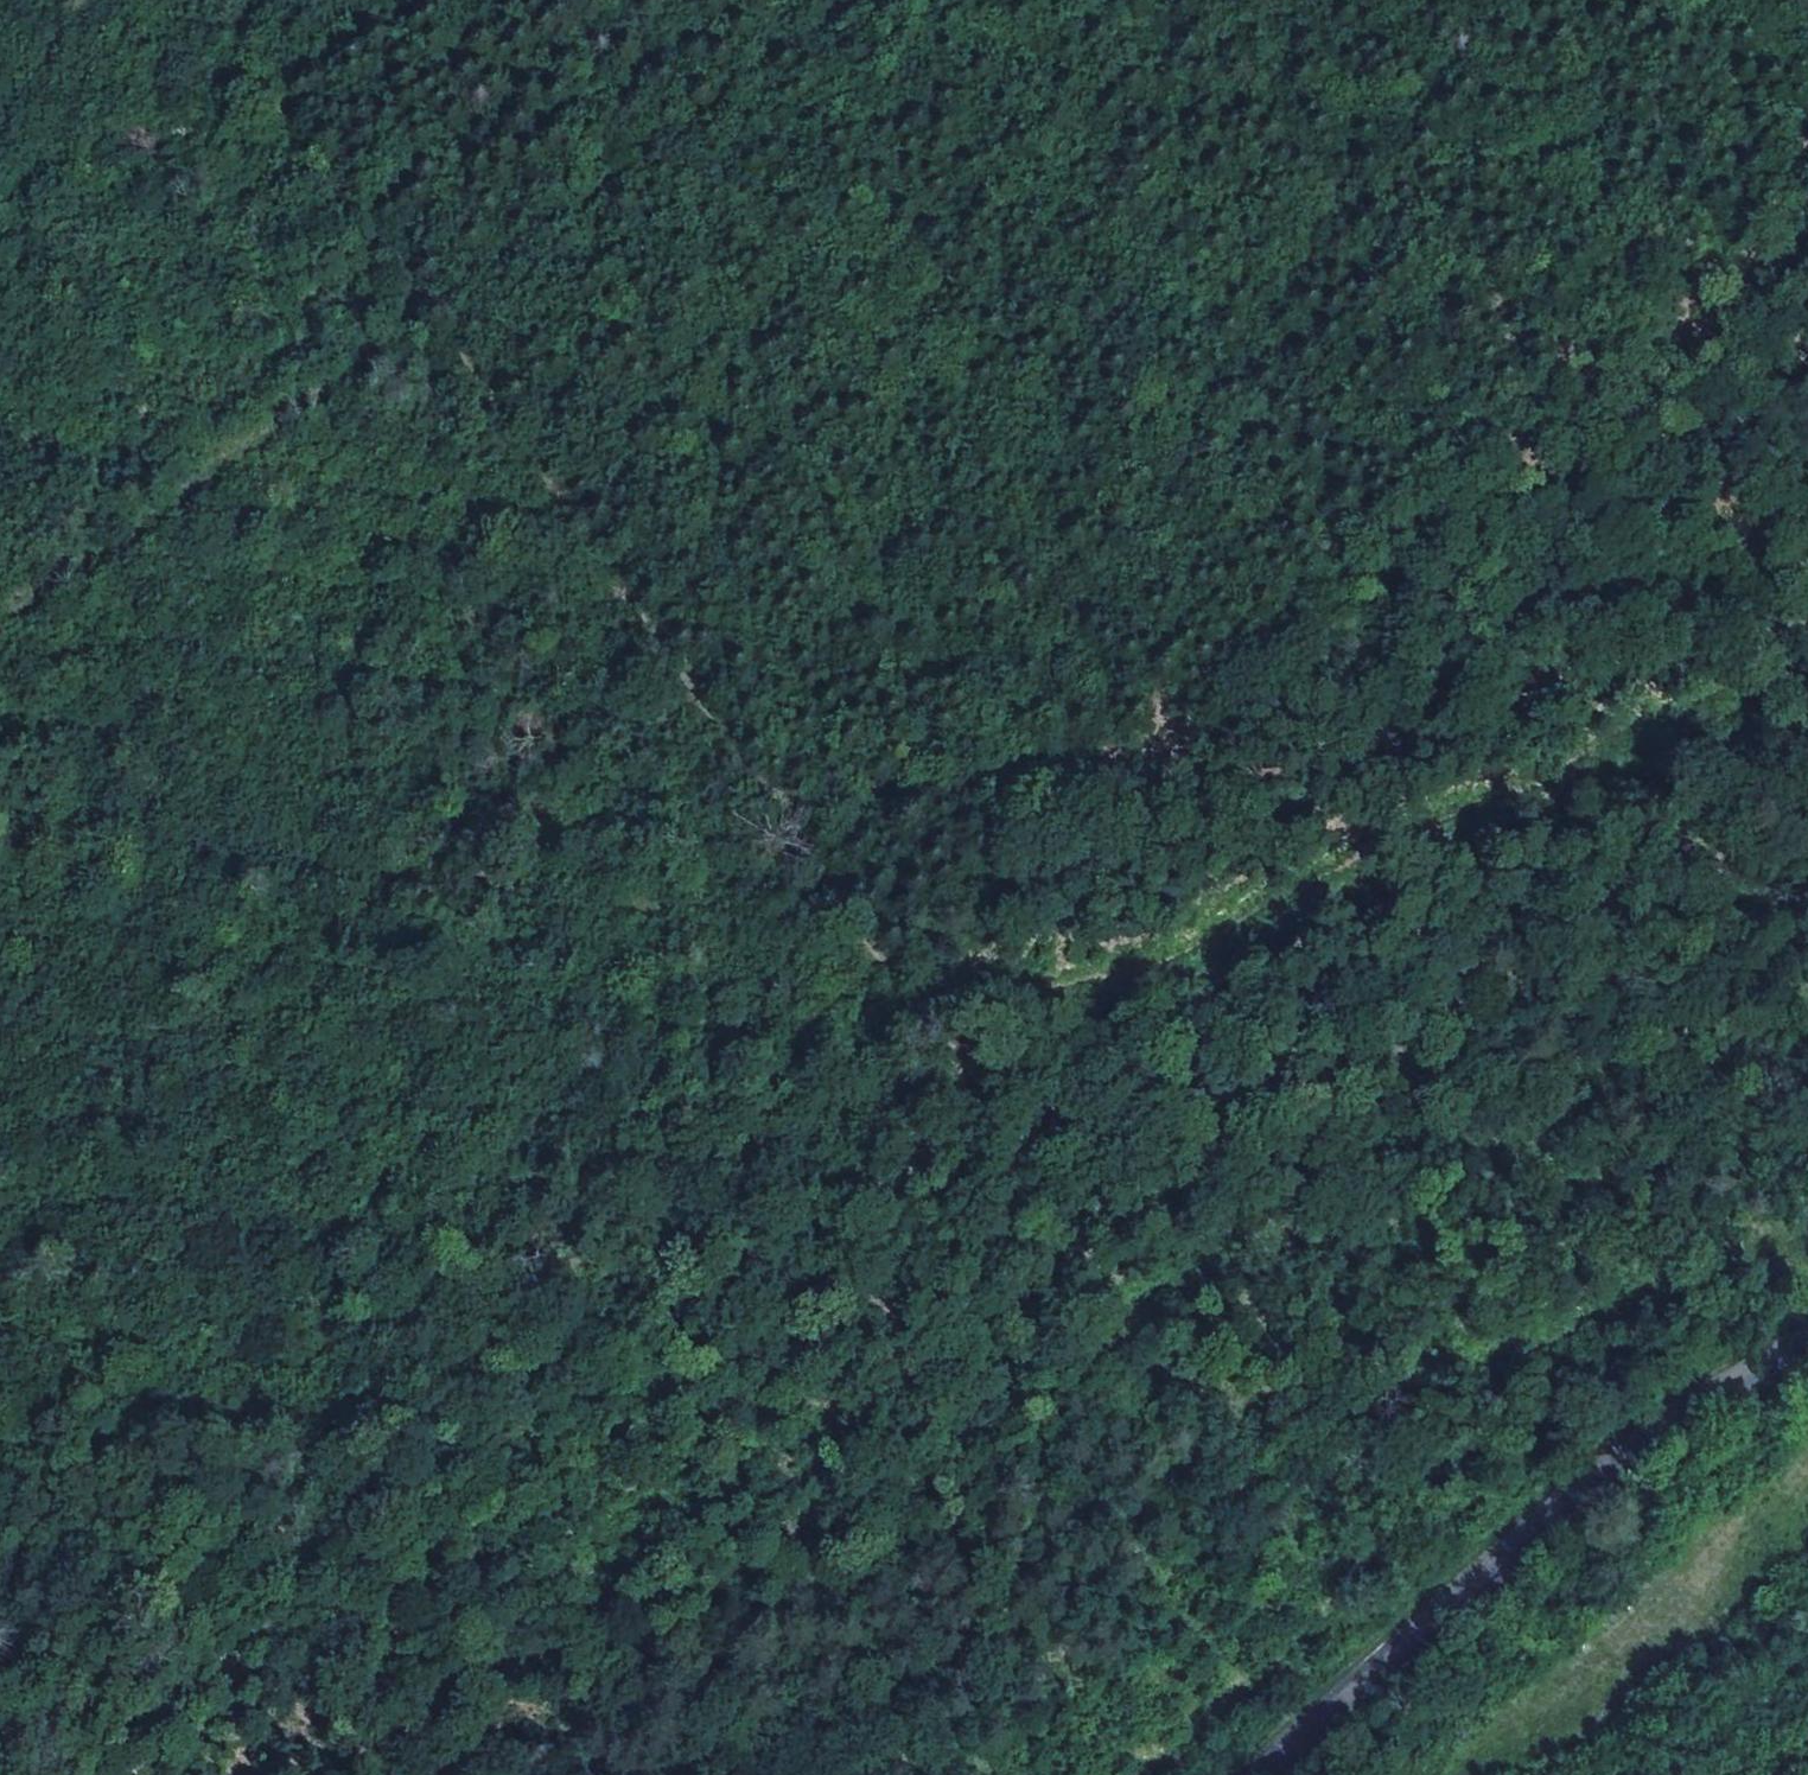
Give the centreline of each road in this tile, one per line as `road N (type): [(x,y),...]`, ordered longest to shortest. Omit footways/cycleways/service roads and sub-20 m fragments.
road 1 (track): [(1807,683),(1767,688),(1199,971),(911,995)]
road 2 (tertiary): [(1260,1774),(1618,1478),(1807,1351)]

